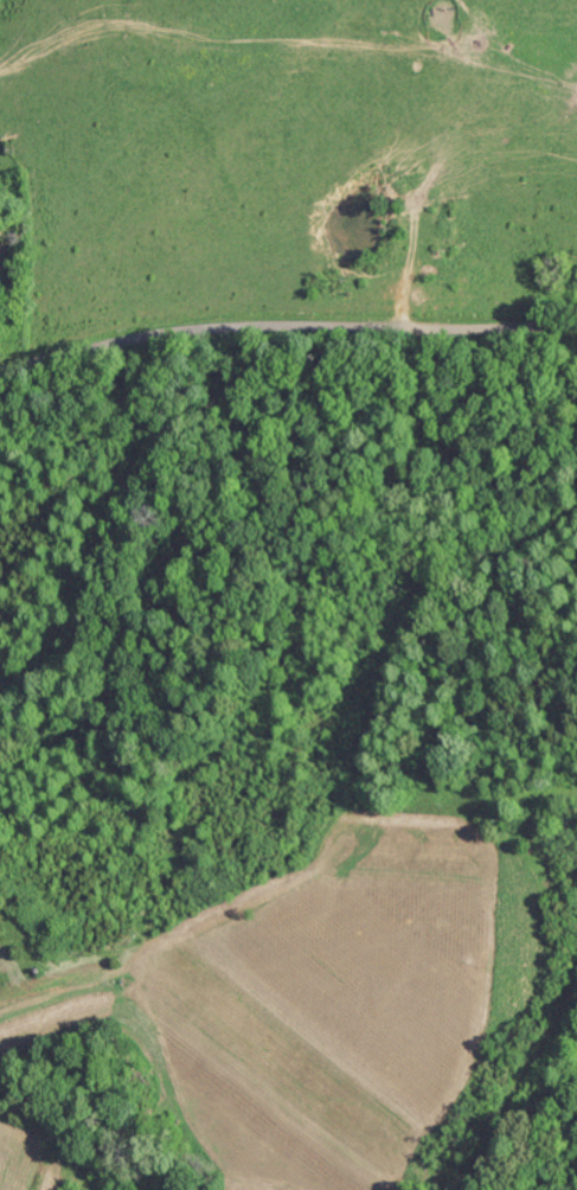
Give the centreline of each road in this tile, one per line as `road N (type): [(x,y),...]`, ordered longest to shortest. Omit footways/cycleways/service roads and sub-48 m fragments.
road 1 (residential): [(0,370),(222,328),(576,329)]

